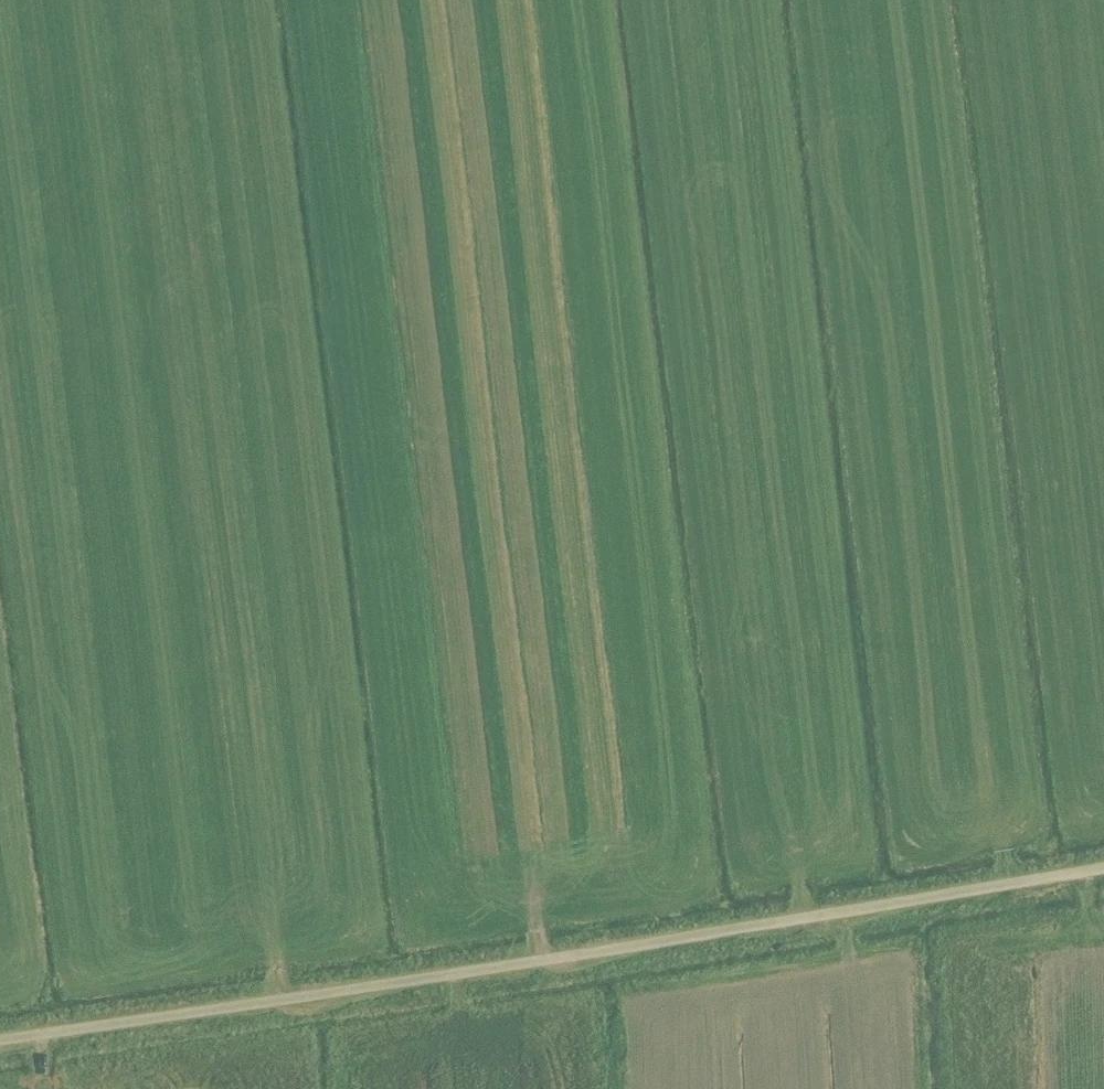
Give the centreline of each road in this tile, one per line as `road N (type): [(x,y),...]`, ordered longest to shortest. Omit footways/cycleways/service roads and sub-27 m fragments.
road 1 (unclassified): [(0,1056),(1103,868)]

